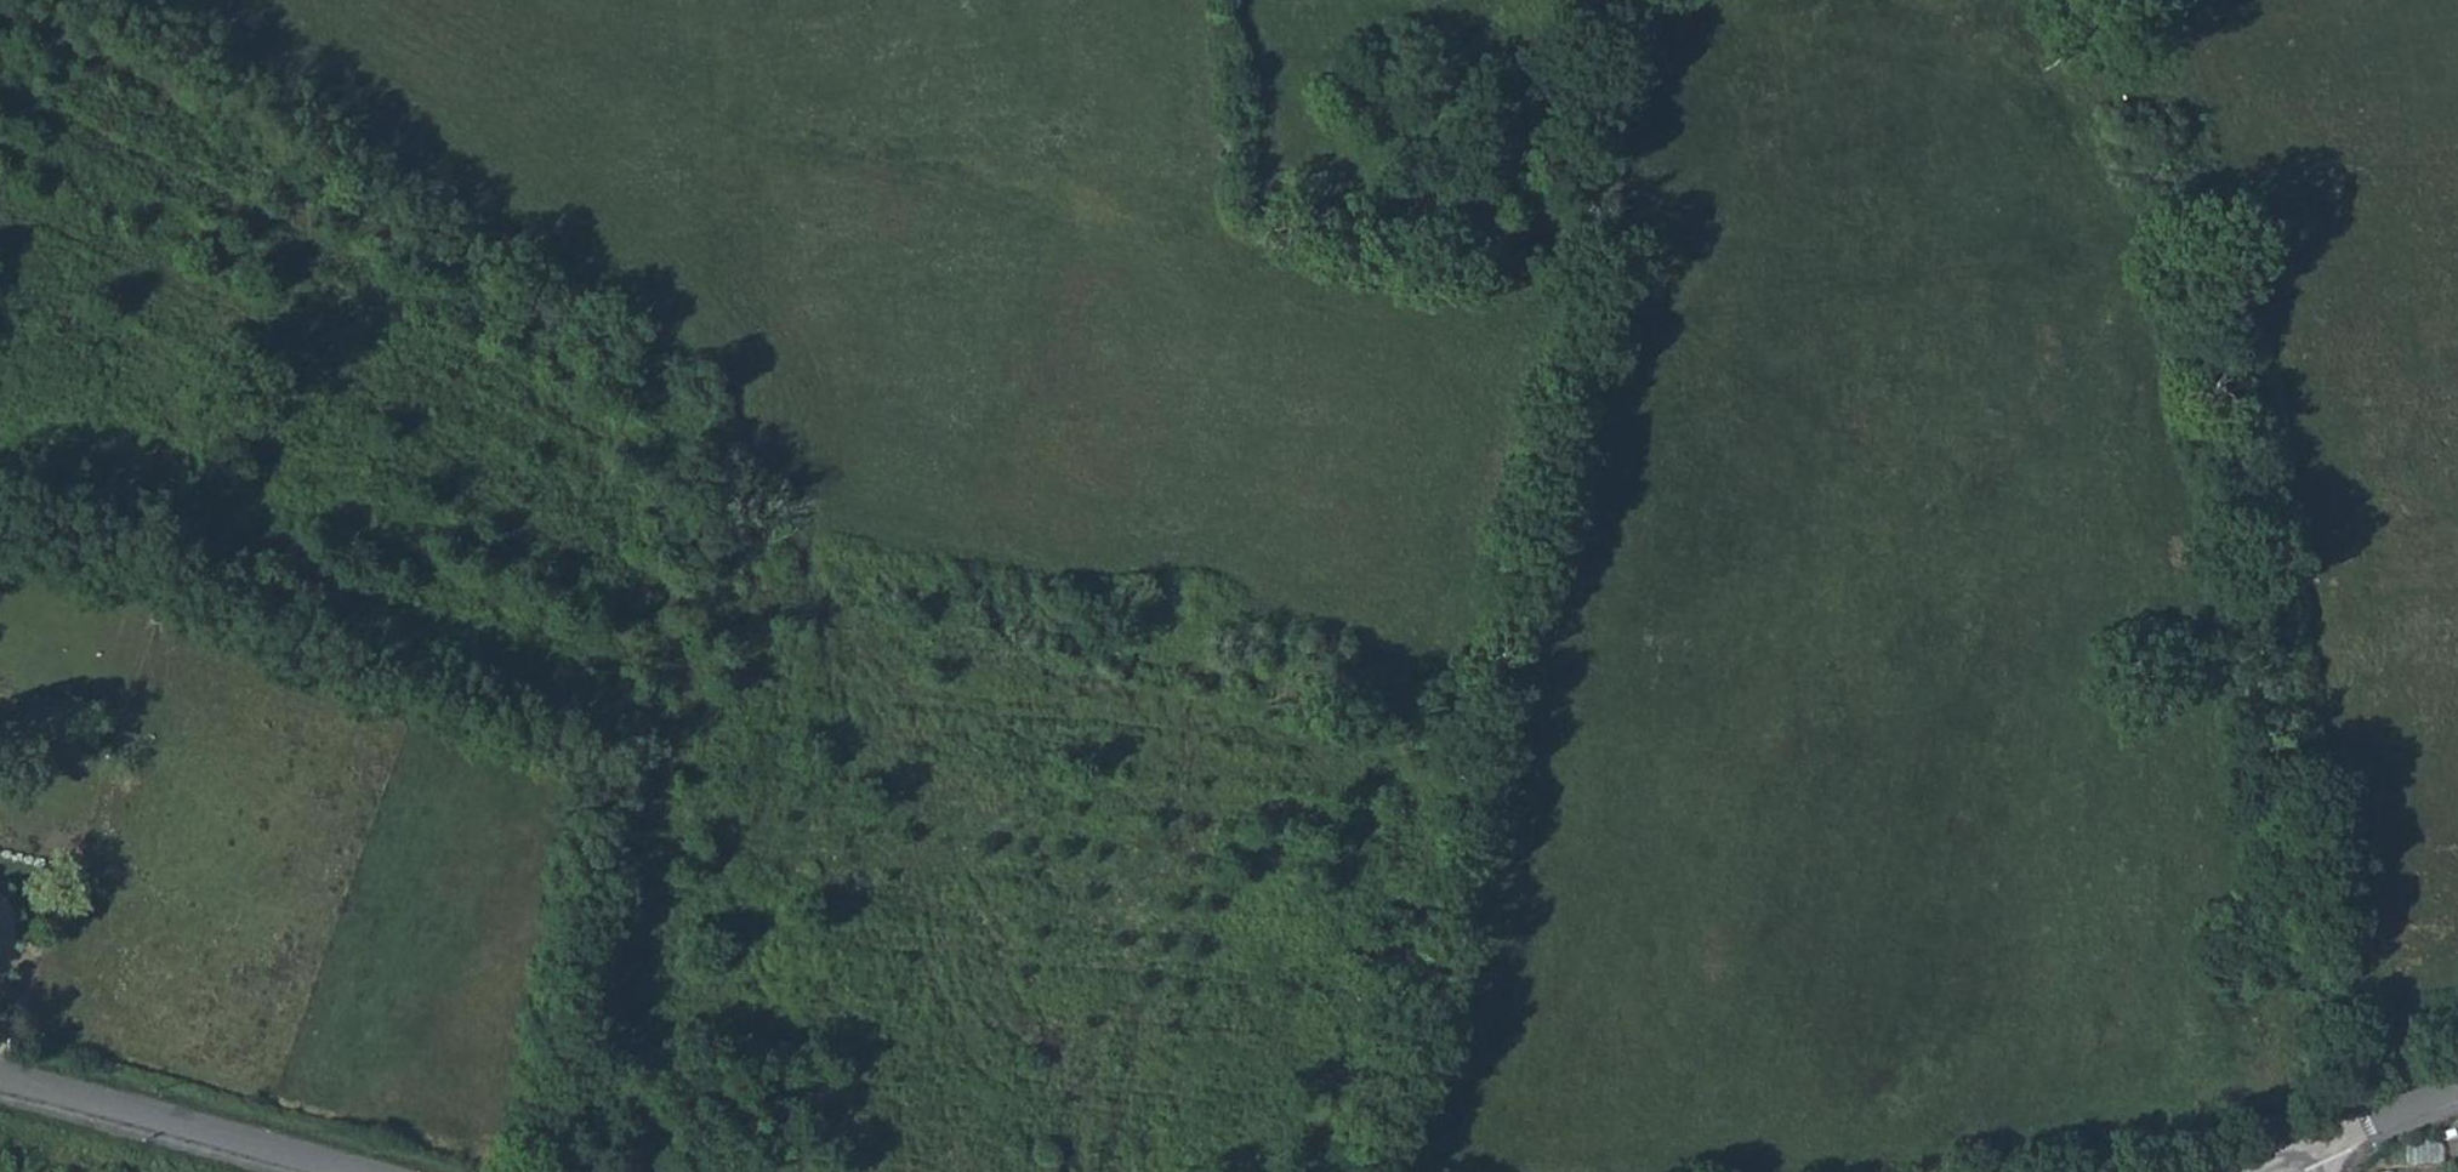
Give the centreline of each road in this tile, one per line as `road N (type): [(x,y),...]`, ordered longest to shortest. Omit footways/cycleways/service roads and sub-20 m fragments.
road 1 (unclassified): [(357,1171),(0,1078)]
road 2 (unclassified): [(2457,1086),(2309,1150)]

